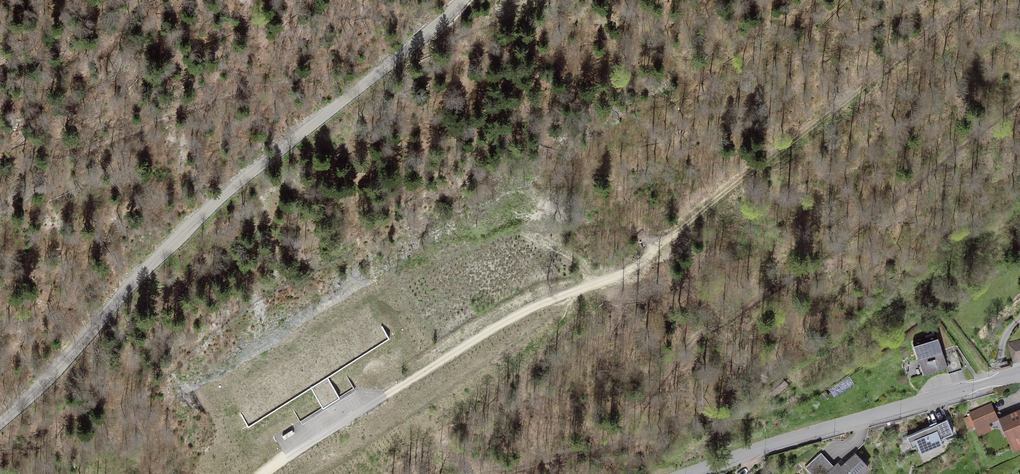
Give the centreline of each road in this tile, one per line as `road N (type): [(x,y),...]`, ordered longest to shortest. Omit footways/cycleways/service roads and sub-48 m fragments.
road 1 (track): [(977,0),(639,264),(515,317),(385,395)]
road 2 (tertiary): [(0,426),(239,184),(401,63),(466,0)]
road 3 (tertiary): [(1019,371),(686,473)]

